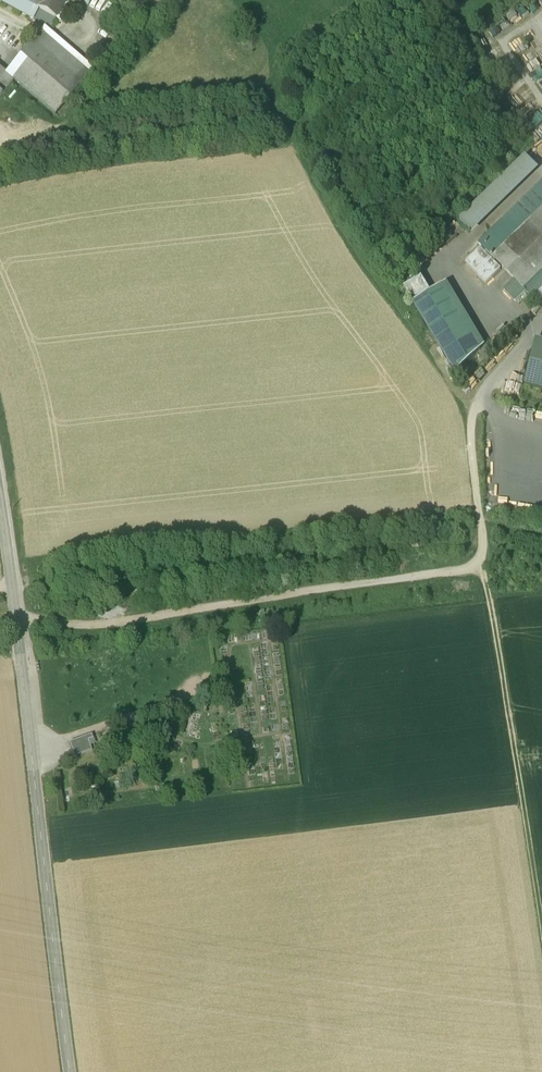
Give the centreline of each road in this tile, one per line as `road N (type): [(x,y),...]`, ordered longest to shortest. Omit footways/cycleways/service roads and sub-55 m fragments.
road 1 (track): [(482,542),(0,587)]
road 2 (track): [(483,568),(95,624),(15,616)]
road 3 (tertiary): [(15,616),(71,1071)]
road 4 (track): [(483,568),(541,902)]
road 5 (track): [(534,327),(473,409),(482,542)]

